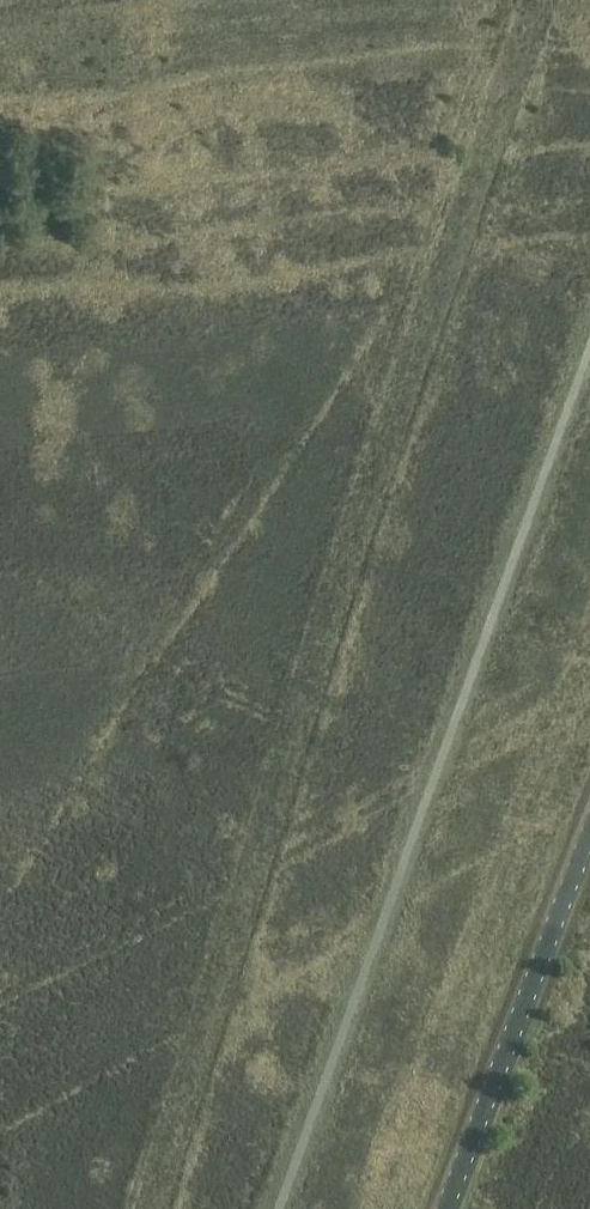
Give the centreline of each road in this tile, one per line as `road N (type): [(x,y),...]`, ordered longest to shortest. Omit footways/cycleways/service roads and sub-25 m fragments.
road 1 (tertiary): [(445,1208),(589,834)]

